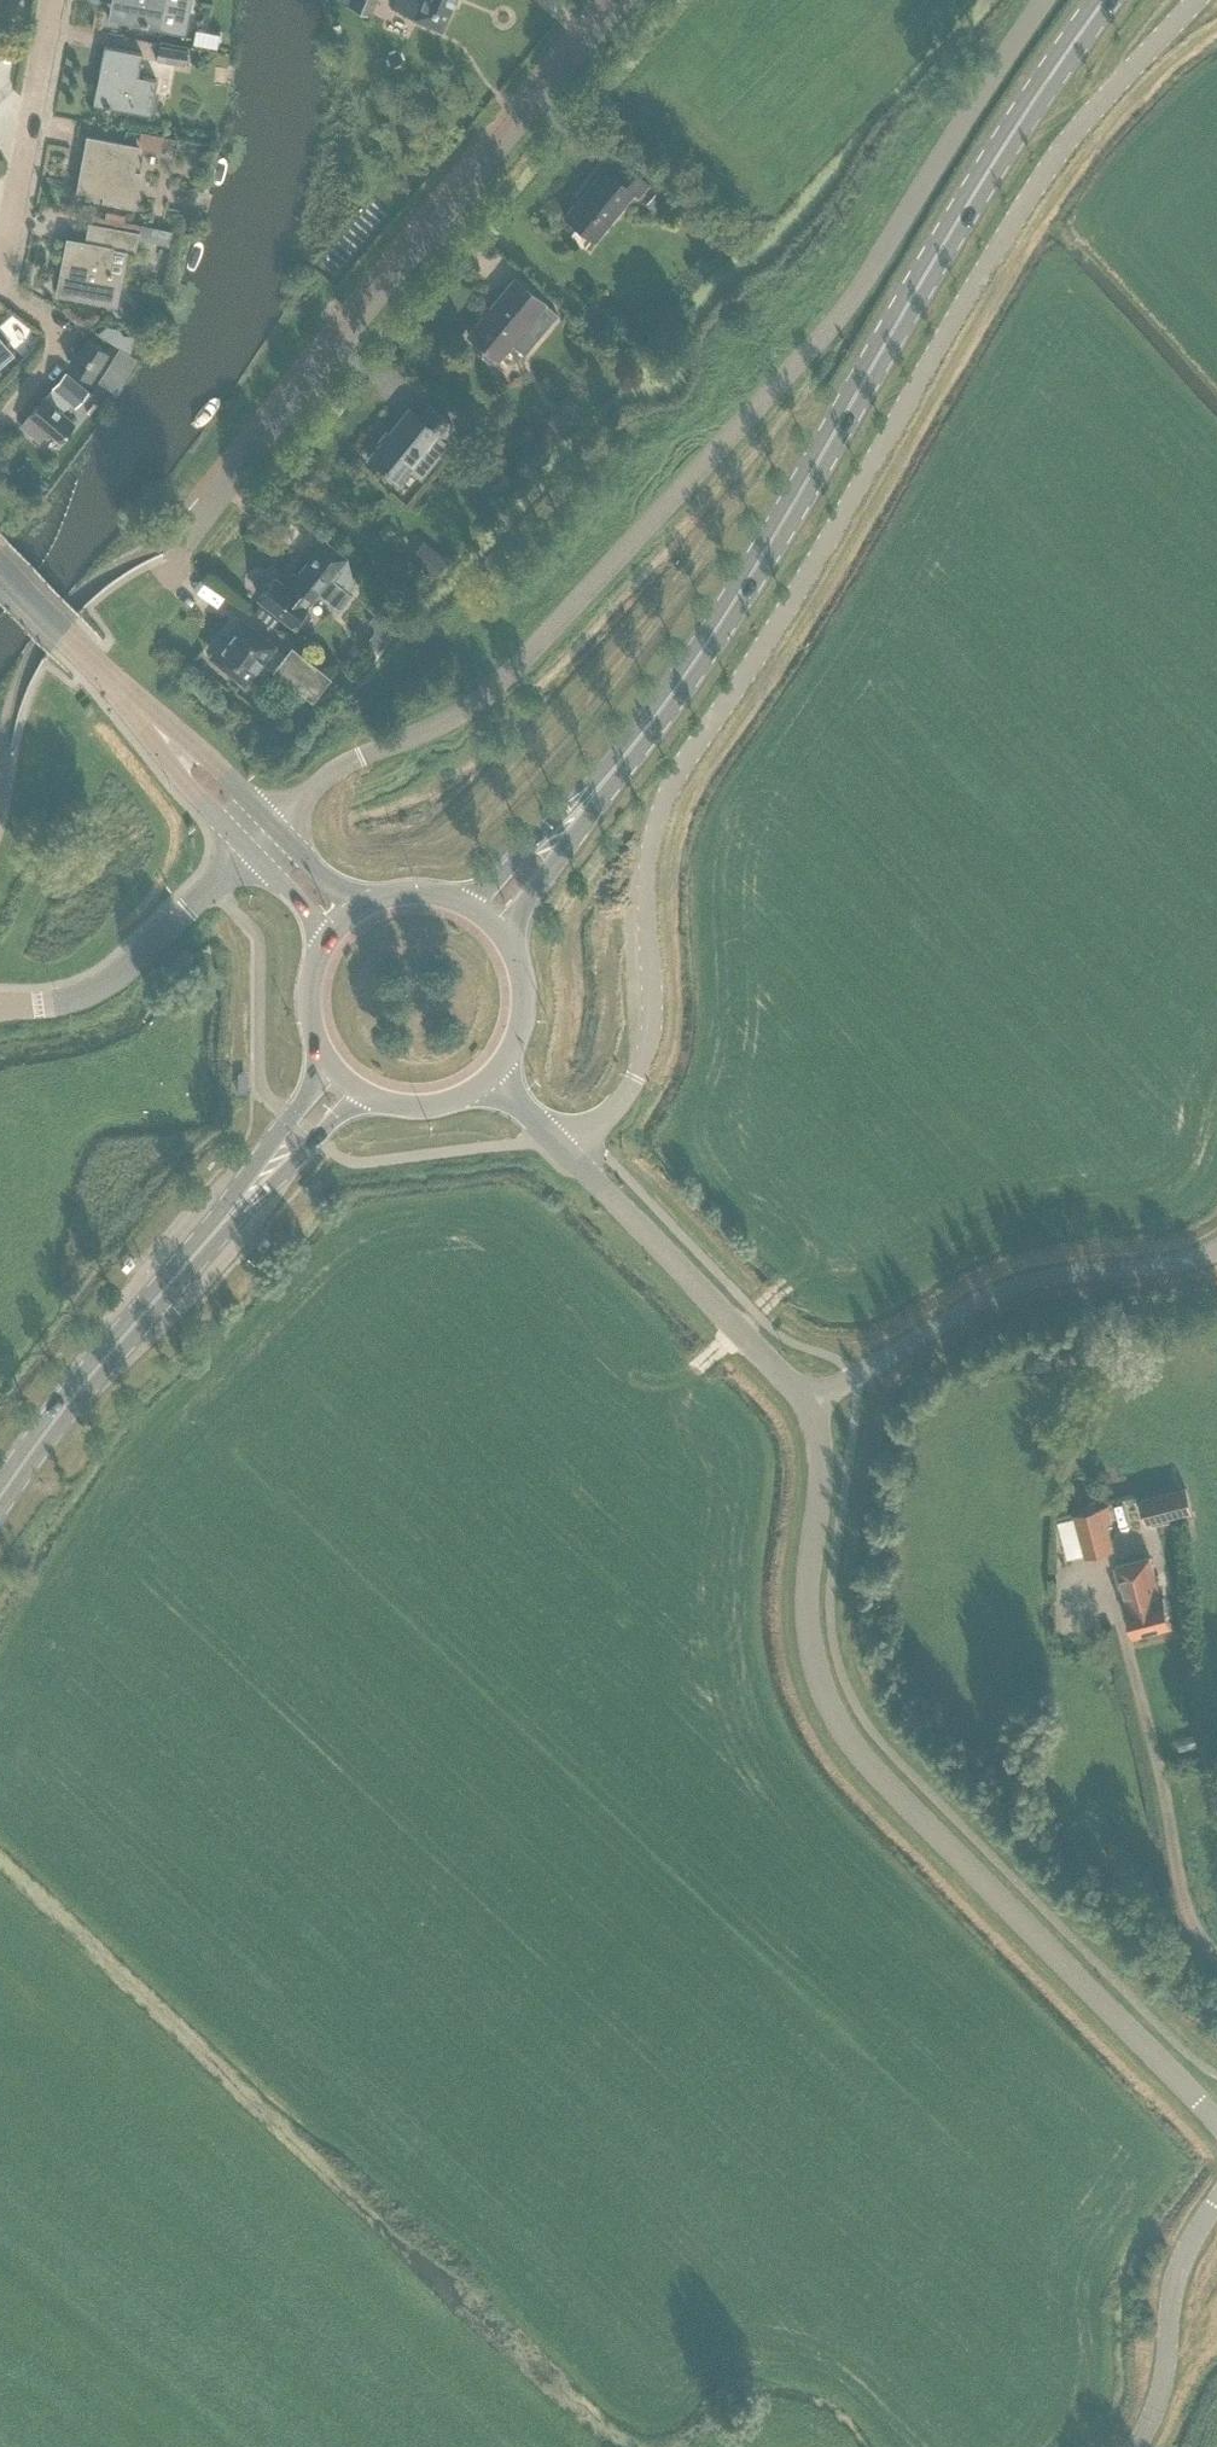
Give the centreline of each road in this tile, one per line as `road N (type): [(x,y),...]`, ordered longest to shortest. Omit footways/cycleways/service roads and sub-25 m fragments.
road 1 (unclassified): [(550,1139),(597,1123),(636,1078),(650,1029),(646,891),(658,821),(676,783),(1006,230),(1087,115),(1195,0)]
road 2 (unclassified): [(258,844),(339,768),(439,727),(485,697),(688,491),(841,313),(1044,0)]
road 3 (primary): [(612,770),(746,579),(1028,105),(1104,0)]
road 4 (tertiary): [(809,1401),(821,1468),(806,1613),(833,1713),(853,1745),(1216,2121)]
road 5 (residential): [(177,546),(639,0)]
road 6 (primary): [(0,1502),(142,1317),(345,1079)]
road 7 (unclassified): [(809,1401),(994,1295),(1040,1280),(1194,1261),(1216,1249)]
road 8 (tertiary): [(258,844),(0,568)]
road 9 (tertiary): [(550,1139),(809,1401)]
road 10 (unclassified): [(0,1006),(57,1001),(105,984),(258,844)]
road 11 (residential): [(0,291),(58,0)]
road 12 (unclassified): [(1143,2446),(1172,2359),(1172,2295),(1193,2235),(1216,2202)]
road 13 (primary): [(612,770),(468,903)]
road 14 (primary): [(498,928),(593,811),(612,770)]
road 15 (primary): [(343,917),(320,945),(308,980),(309,1016),(321,1051),(345,1079)]
road 16 (primary): [(487,1077),(512,1044),(522,1004),(518,964),(498,928)]
road 17 (primary): [(345,1079),(401,1104),(461,1094),(487,1077)]
road 18 (primary): [(468,903),(426,890),(381,894),(343,917)]
road 19 (residential): [(21,394),(45,366),(44,344),(0,297)]

